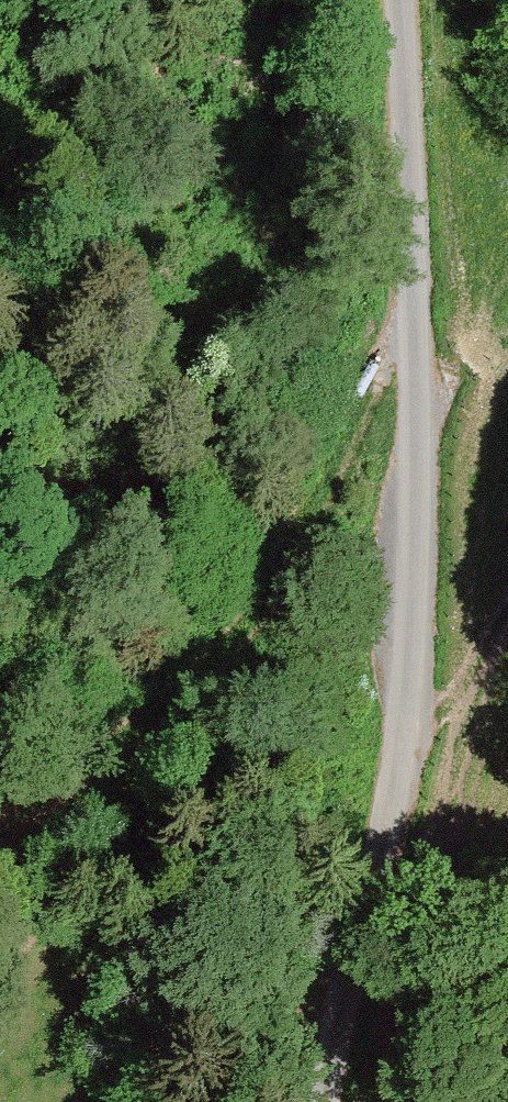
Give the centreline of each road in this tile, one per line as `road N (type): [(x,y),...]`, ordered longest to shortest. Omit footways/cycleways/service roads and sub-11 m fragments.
road 1 (unclassified): [(403,0),(416,568),(346,967),(332,1101)]
road 2 (track): [(414,324),(344,443),(275,596),(213,673),(0,835)]
road 3 (track): [(390,711),(449,670),(507,583)]

